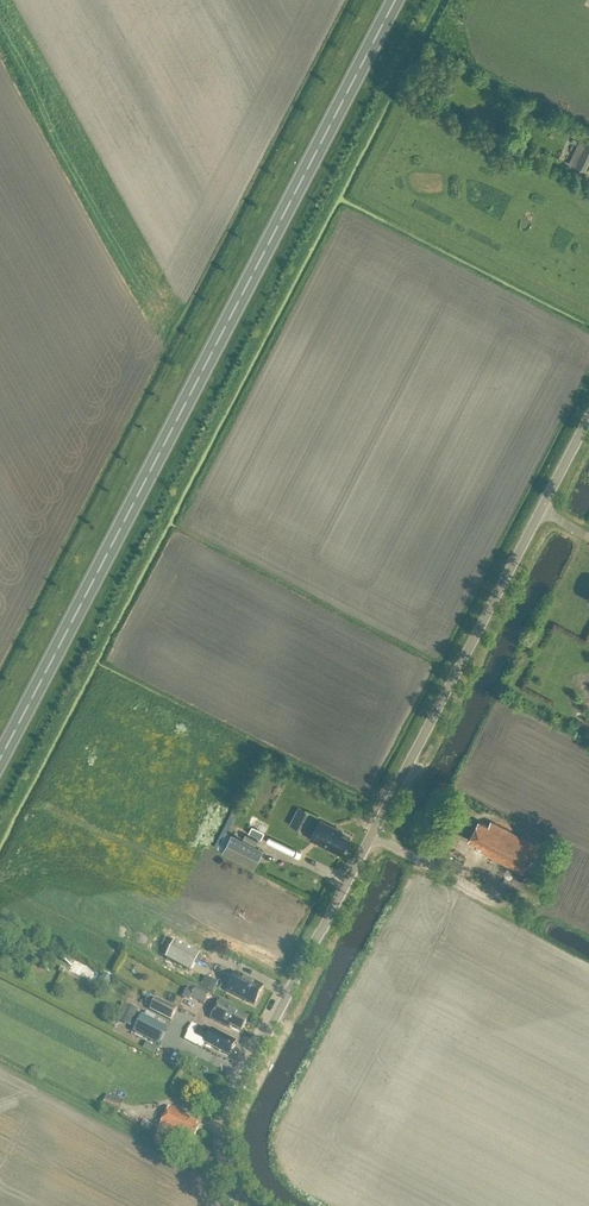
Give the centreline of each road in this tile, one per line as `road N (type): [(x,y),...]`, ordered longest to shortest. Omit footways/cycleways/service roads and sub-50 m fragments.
road 1 (tertiary): [(248,1205),(226,1147),(230,1118),(588,415)]
road 2 (trunk): [(0,761),(398,0)]

